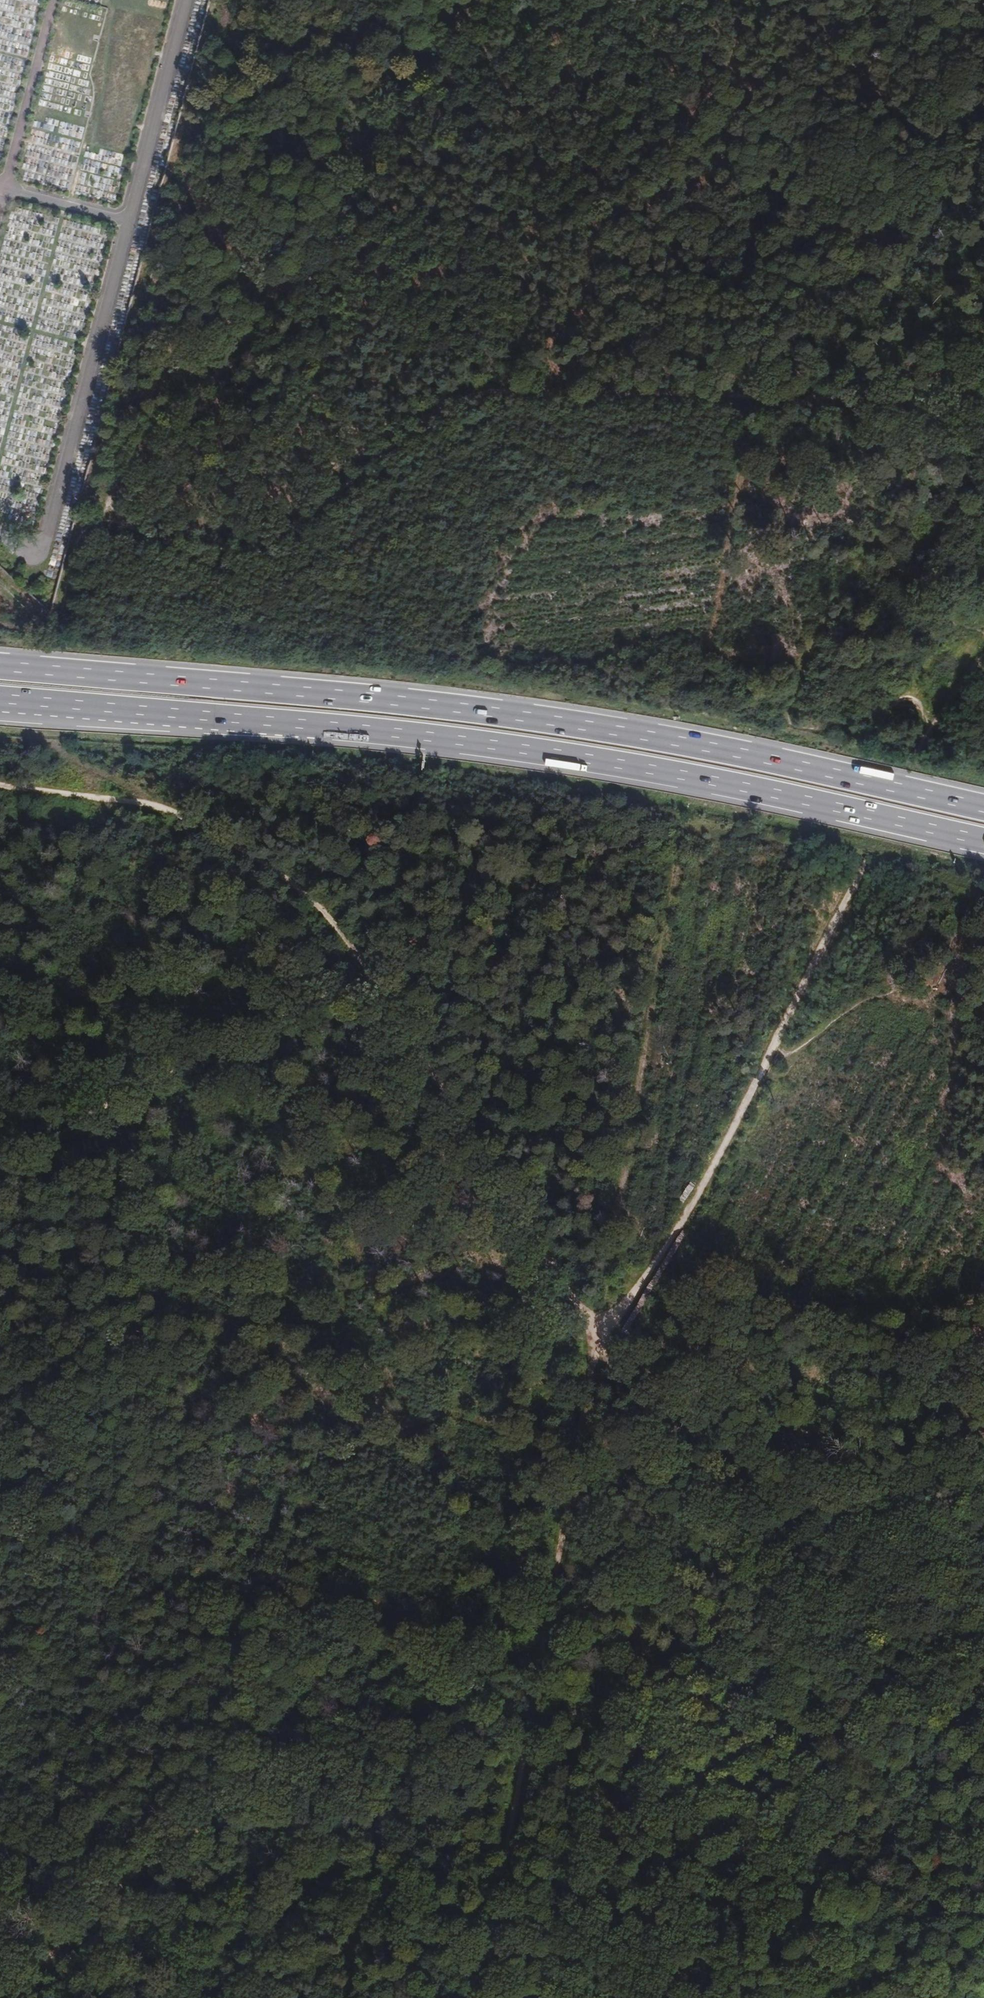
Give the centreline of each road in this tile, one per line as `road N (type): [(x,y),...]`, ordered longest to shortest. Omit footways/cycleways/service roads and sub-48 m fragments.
road 1 (track): [(933,401),(495,393),(422,420),(290,530),(248,551),(192,548),(99,519),(115,476),(154,423),(272,324),(413,79),(485,0)]
road 2 (track): [(0,784),(170,810),(254,855),(320,906),(599,1335),(670,1573),(707,1600),(908,1799)]
road 3 (track): [(0,1986),(155,1862),(261,1793),(667,1567),(796,1506),(983,1462)]
road 4 (trunk): [(983,808),(589,725),(0,666)]
road 5 (trunk): [(0,699),(499,745),(660,770),(983,839)]
road 6 (track): [(0,1160),(694,817)]
road 7 (track): [(599,1335),(472,1997)]
road 8 (track): [(599,1335),(675,1232),(757,1084),(861,866)]
road 9 (track): [(599,1335),(694,817)]
road 10 (track): [(754,1997),(983,1702)]
road 11 (track): [(933,401),(812,645)]
road 12 (track): [(80,1997),(50,1949),(0,1750)]
road 13 (track): [(929,730),(863,862)]

